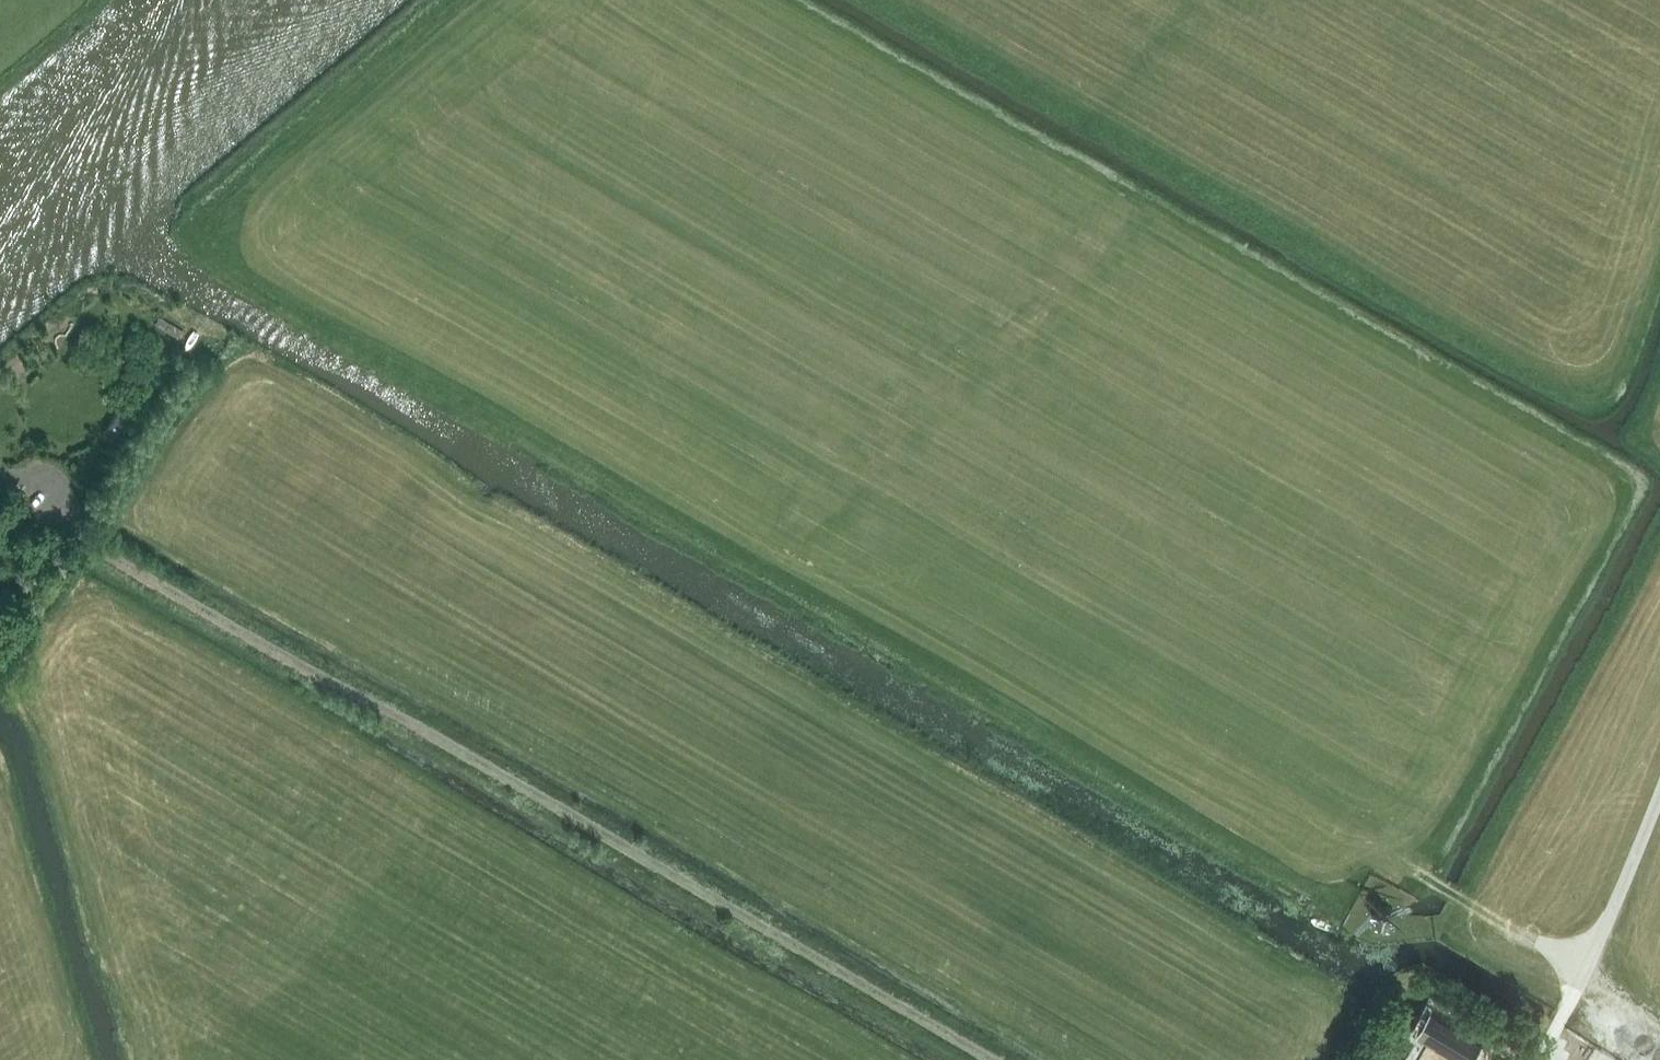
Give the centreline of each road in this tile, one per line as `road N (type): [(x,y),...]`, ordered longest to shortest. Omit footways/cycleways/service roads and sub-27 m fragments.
road 1 (track): [(991,1059),(92,547),(50,484),(15,485)]
road 2 (unclassified): [(1542,1059),(1659,796)]

